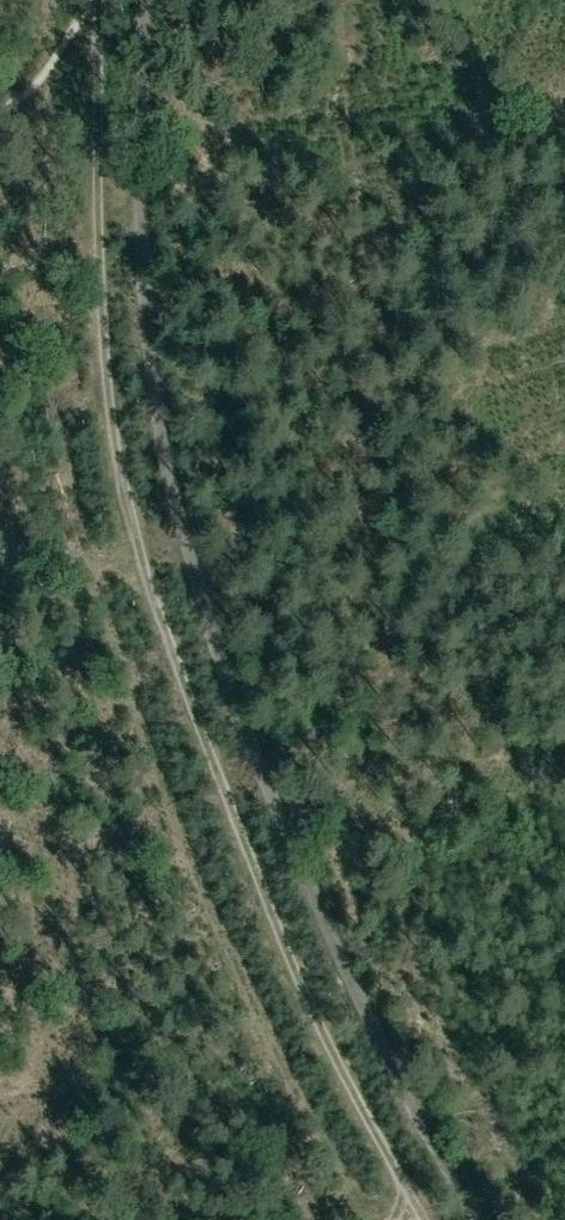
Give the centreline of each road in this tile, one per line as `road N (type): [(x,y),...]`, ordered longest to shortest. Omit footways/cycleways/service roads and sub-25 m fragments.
road 1 (track): [(479,1219),(430,1135),(264,778),(149,466),(138,301),(146,0)]
road 2 (track): [(94,0),(89,374),(114,518),(187,717),(424,1219)]

